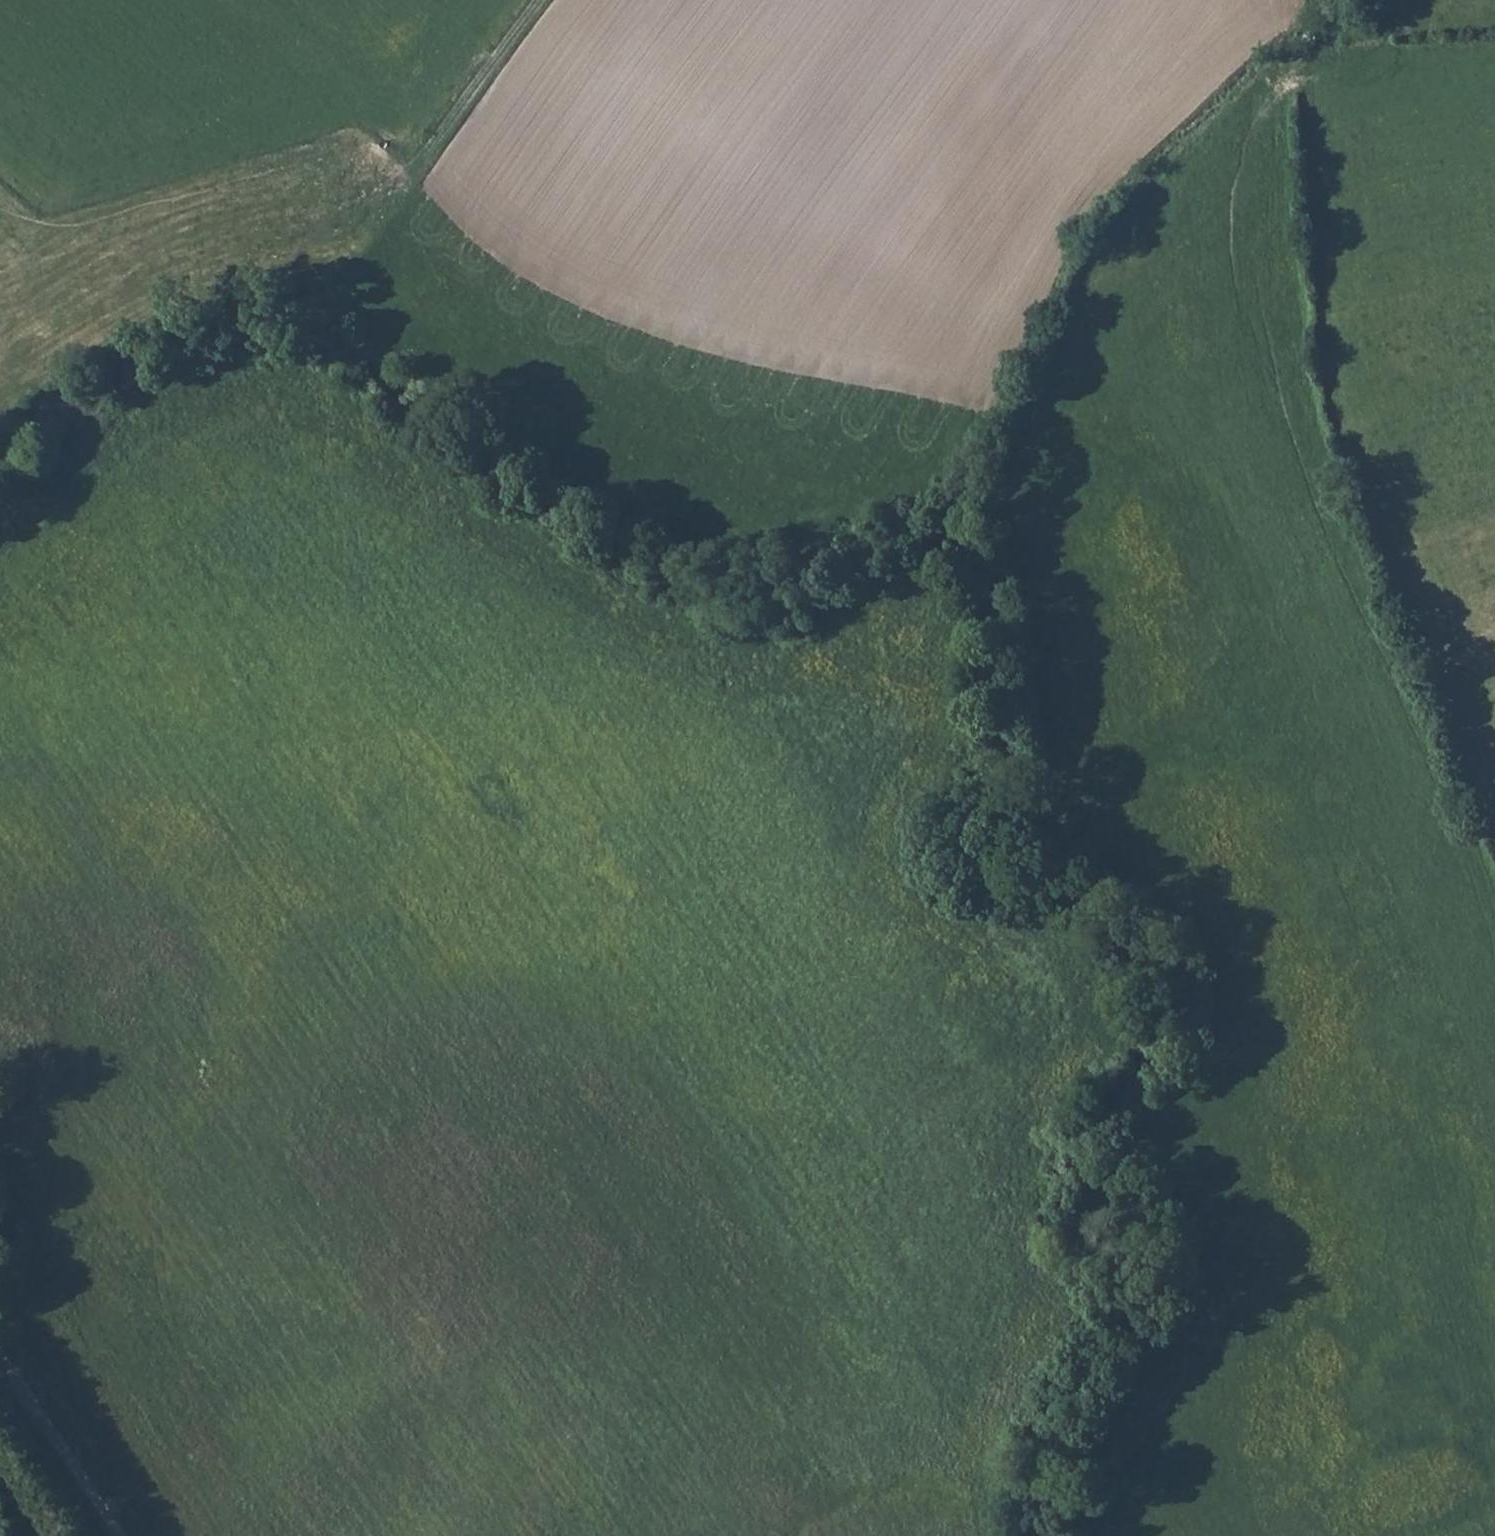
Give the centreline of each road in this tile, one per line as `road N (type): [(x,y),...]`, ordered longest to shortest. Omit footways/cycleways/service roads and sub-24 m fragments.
road 1 (track): [(121,1535),(0,1358)]
road 2 (track): [(432,147),(535,0)]

